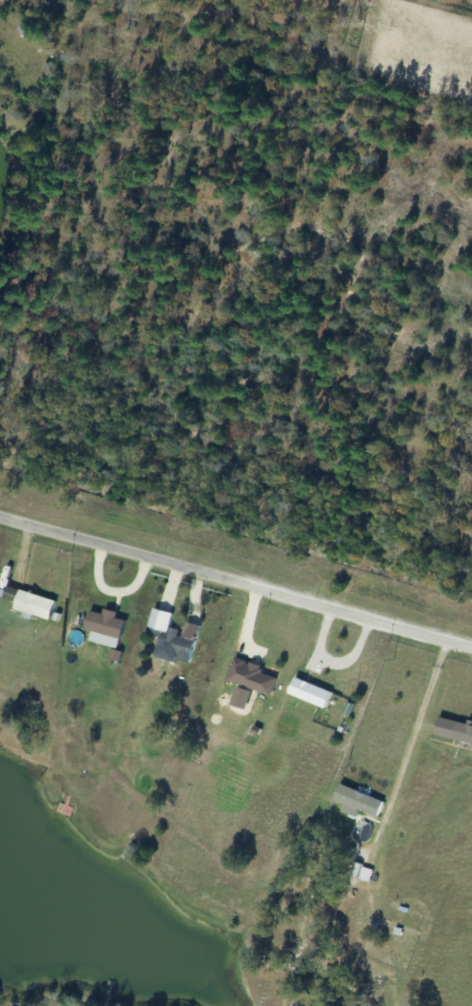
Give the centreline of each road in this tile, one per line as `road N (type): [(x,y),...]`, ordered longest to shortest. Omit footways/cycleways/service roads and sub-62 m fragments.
road 1 (residential): [(471,649),(0,515)]

